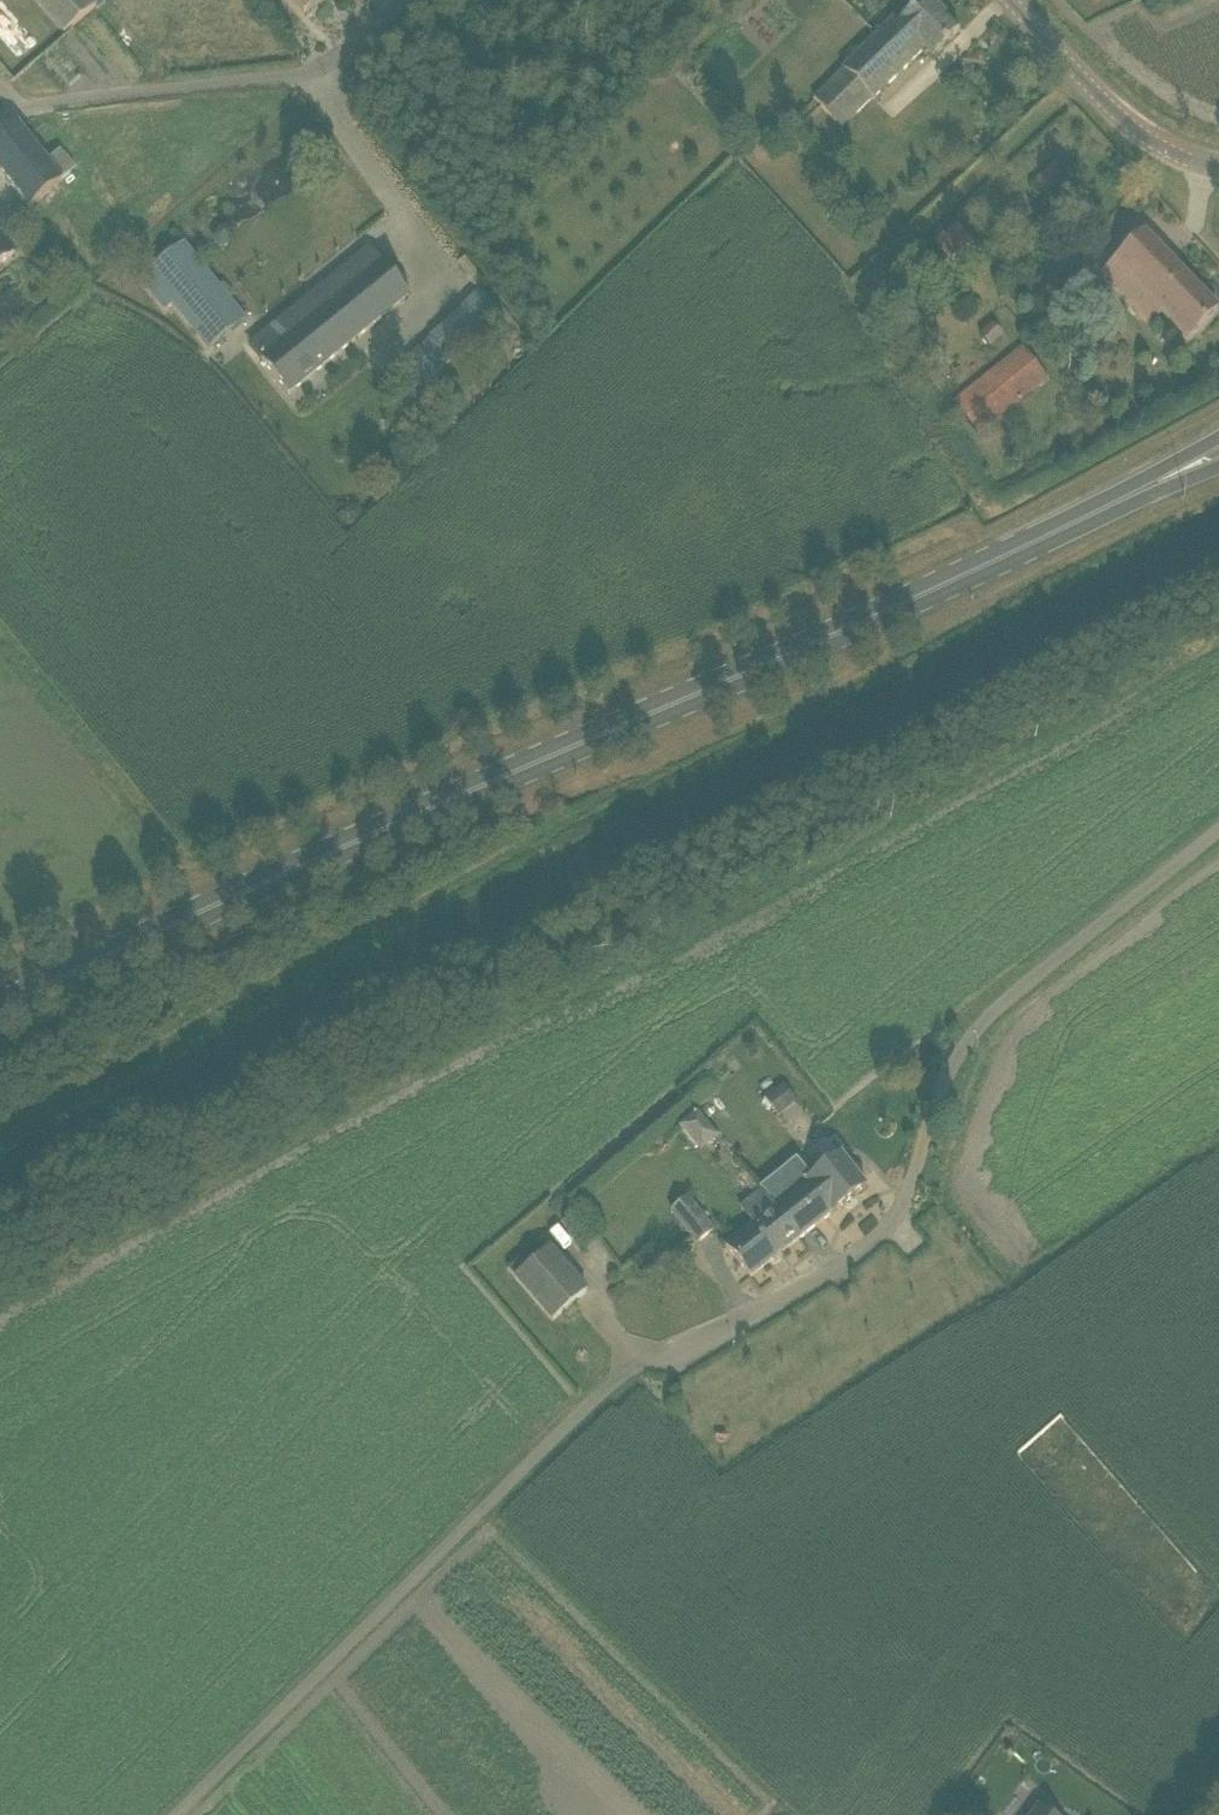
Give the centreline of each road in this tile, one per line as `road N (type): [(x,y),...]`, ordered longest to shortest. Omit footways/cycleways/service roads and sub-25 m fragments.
road 1 (unclassified): [(181,1814),(616,1381),(879,1229),(899,1192),(922,1106),(958,1036),(1218,828)]
road 2 (primary): [(0,1015),(107,958),(1093,513)]
road 3 (unclassified): [(20,107),(303,79),(392,0)]
road 4 (tertiary): [(1218,168),(1158,146),(1123,122),(1011,0)]
road 5 (primary): [(1218,437),(1093,513)]
road 6 (primary): [(1093,513),(1218,466)]

